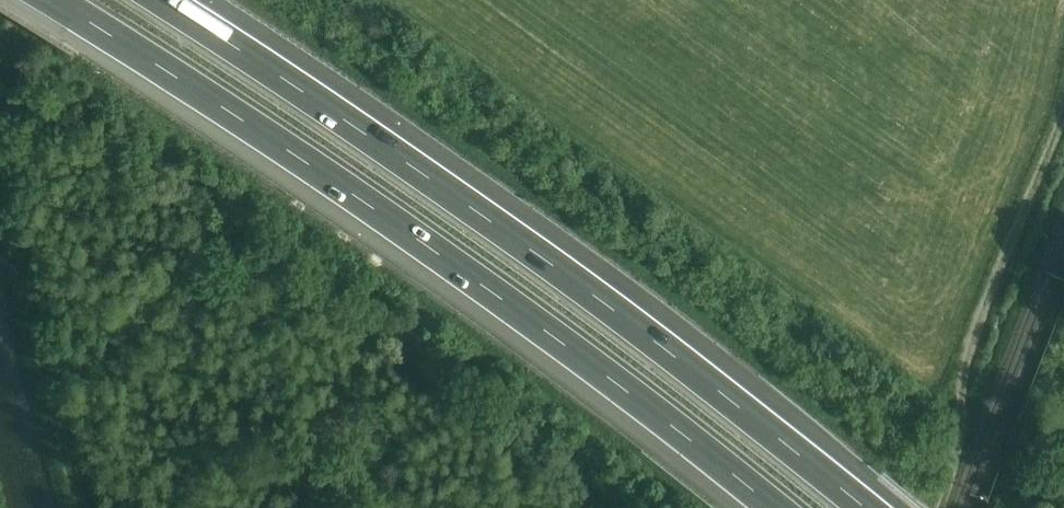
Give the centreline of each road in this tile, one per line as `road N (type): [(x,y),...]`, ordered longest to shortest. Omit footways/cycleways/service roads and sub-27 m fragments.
road 1 (motorway): [(66,0),(479,277),(779,507)]
road 2 (motorway): [(874,507),(513,228),(165,0)]
road 3 (track): [(938,507),(964,426),(963,354),(1063,114)]

